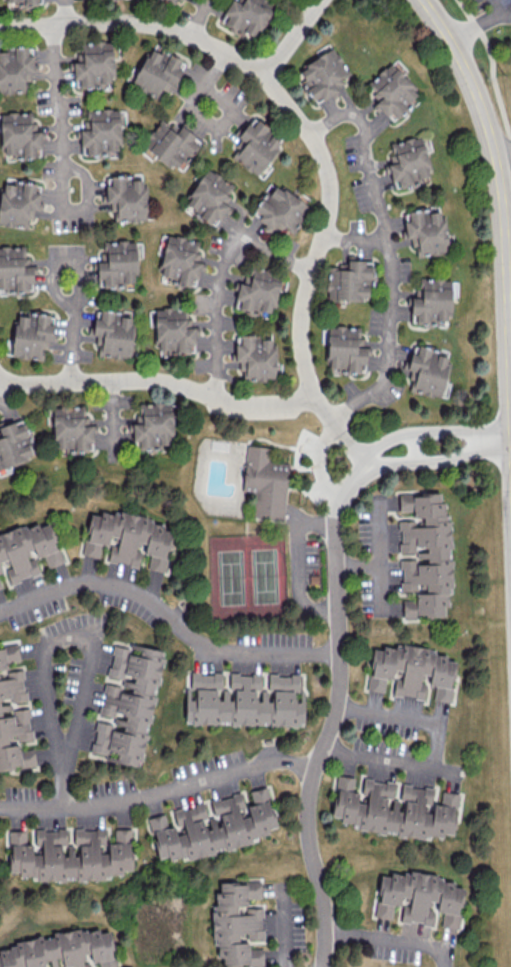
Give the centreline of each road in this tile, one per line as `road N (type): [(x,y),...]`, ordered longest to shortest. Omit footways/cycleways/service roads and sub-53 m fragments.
road 1 (residential): [(0,31),(75,23),(183,32),(262,75),(289,106),(329,168),(331,206),(305,296),(302,340),(308,377),(336,427)]
road 2 (residential): [(340,496),(342,682),(309,806),(324,966)]
road 3 (residential): [(422,0),(472,86),(494,154),(510,439)]
road 4 (residential): [(331,419),(378,387),(388,343),(388,268),(363,129),(355,116),(341,117),(310,135)]
road 5 (residential): [(0,614),(45,593),(102,586),(142,599),(217,656),(341,653)]
road 6 (residential): [(319,768),(251,772),(108,812),(0,810)]
road 7 (residential): [(317,396),(267,406),(152,381),(7,380)]
road 8 (residential): [(54,24),(62,207),(85,208),(84,175),(61,163)]
road 9 (residential): [(314,266),(267,237),(235,234),(219,304),(216,399)]
road 10 (residential): [(510,439),(462,430),(399,435),(377,446),(365,467)]

